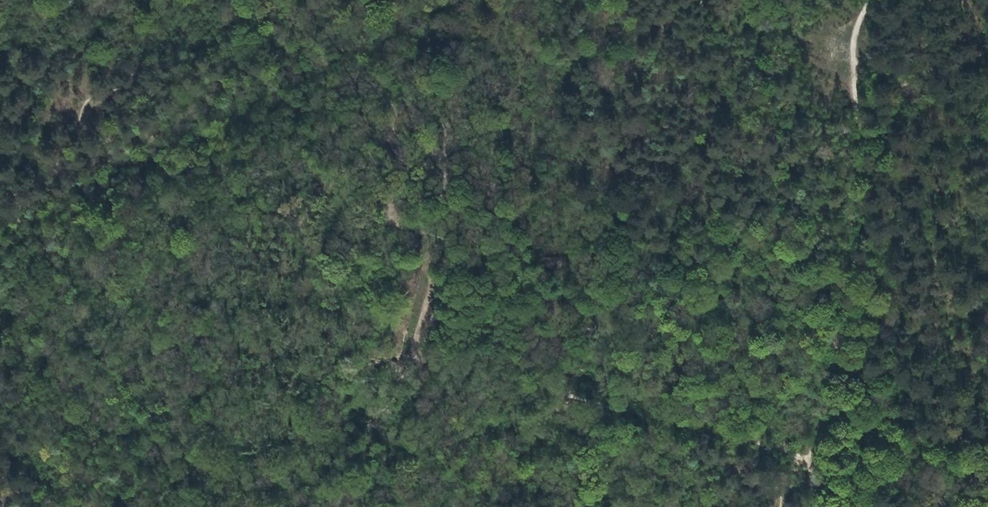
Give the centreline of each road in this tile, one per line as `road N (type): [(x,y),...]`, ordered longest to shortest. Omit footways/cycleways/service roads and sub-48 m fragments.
road 1 (track): [(808,459),(421,357),(426,270),(446,183),(445,130),(396,95)]
road 2 (track): [(851,53),(857,129),(875,183),(808,459),(816,506)]
road 3 (track): [(452,242),(397,222),(390,205),(396,95)]

